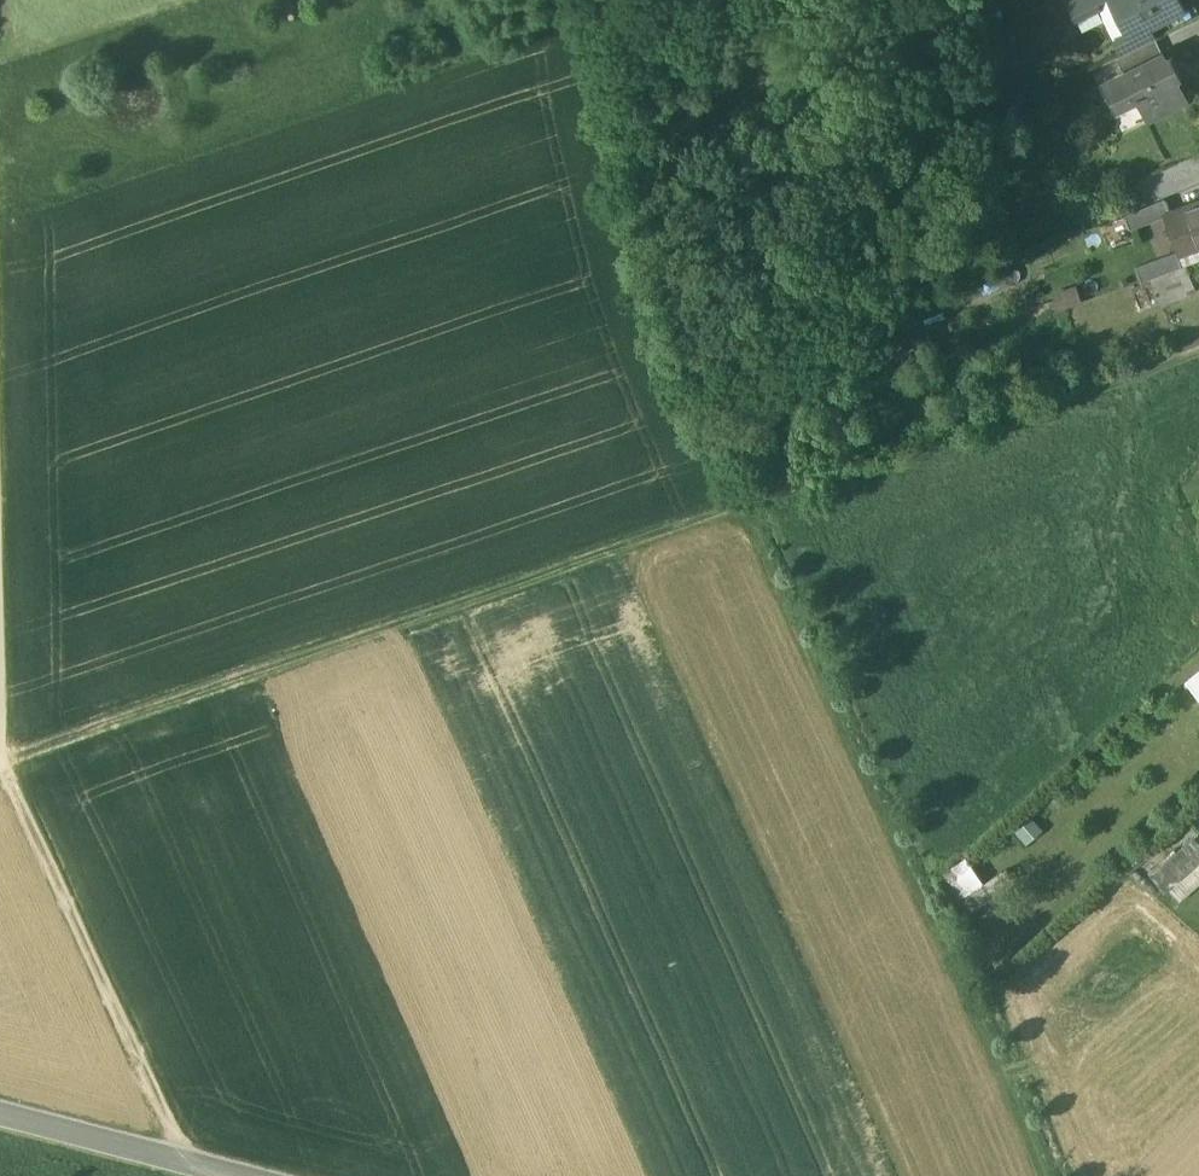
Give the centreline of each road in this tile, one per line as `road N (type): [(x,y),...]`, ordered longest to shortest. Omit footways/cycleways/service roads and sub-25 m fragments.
road 1 (track): [(1198,354),(0,758)]
road 2 (track): [(1054,1175),(748,501)]
road 3 (track): [(603,0),(748,501)]
road 4 (track): [(0,766),(195,1164)]
road 5 (unclassified): [(0,1114),(240,1175)]

